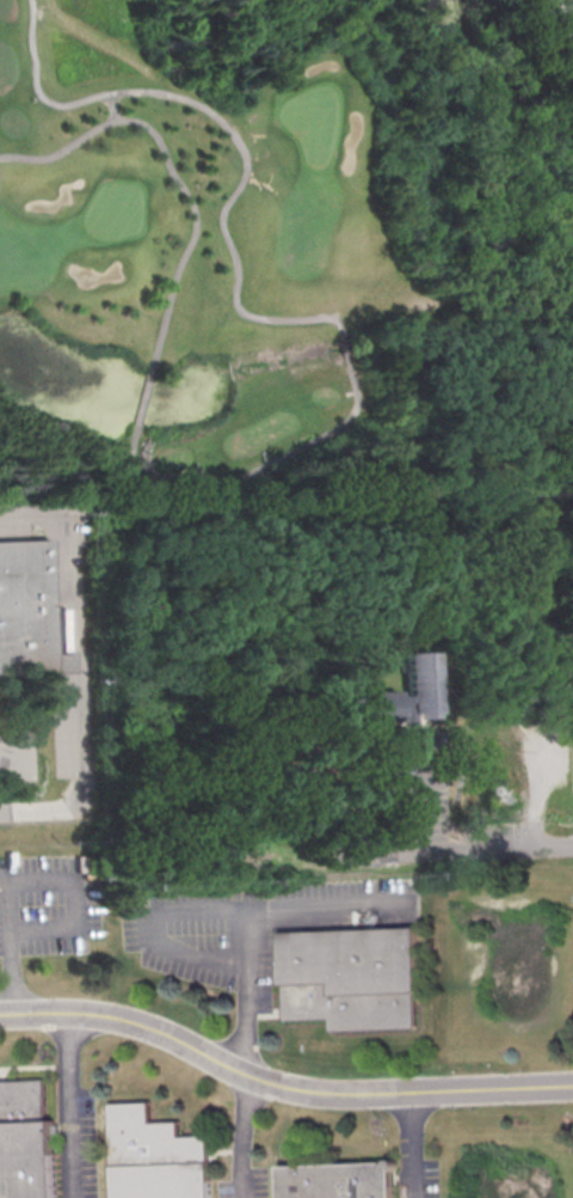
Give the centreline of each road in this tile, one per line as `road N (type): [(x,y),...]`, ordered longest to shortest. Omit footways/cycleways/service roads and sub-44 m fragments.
road 1 (residential): [(572,1085),(312,1090),(246,1074),(142,1021),(0,1013)]

